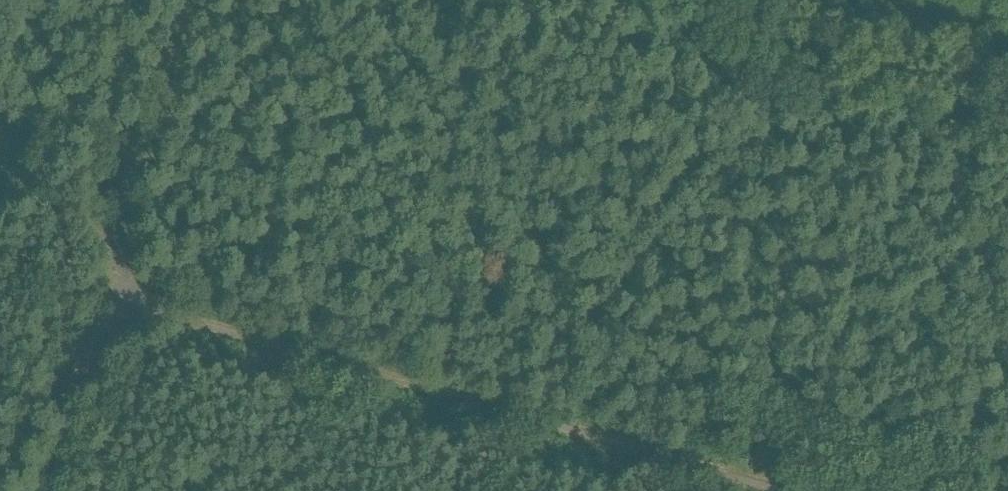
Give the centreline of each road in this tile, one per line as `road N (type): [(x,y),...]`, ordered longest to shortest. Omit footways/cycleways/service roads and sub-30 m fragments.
road 1 (unclassified): [(773,490),(112,295),(53,490)]

